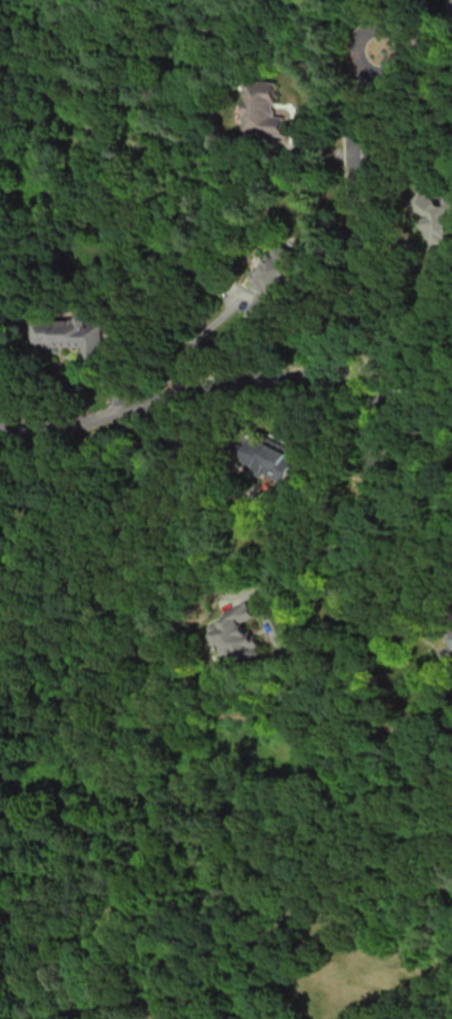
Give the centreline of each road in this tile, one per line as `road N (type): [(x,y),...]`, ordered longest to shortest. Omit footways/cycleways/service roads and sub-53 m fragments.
road 1 (residential): [(381,41),(349,134),(374,394),(362,507),(342,570)]
road 2 (residential): [(0,428),(71,427),(194,391),(374,375)]

